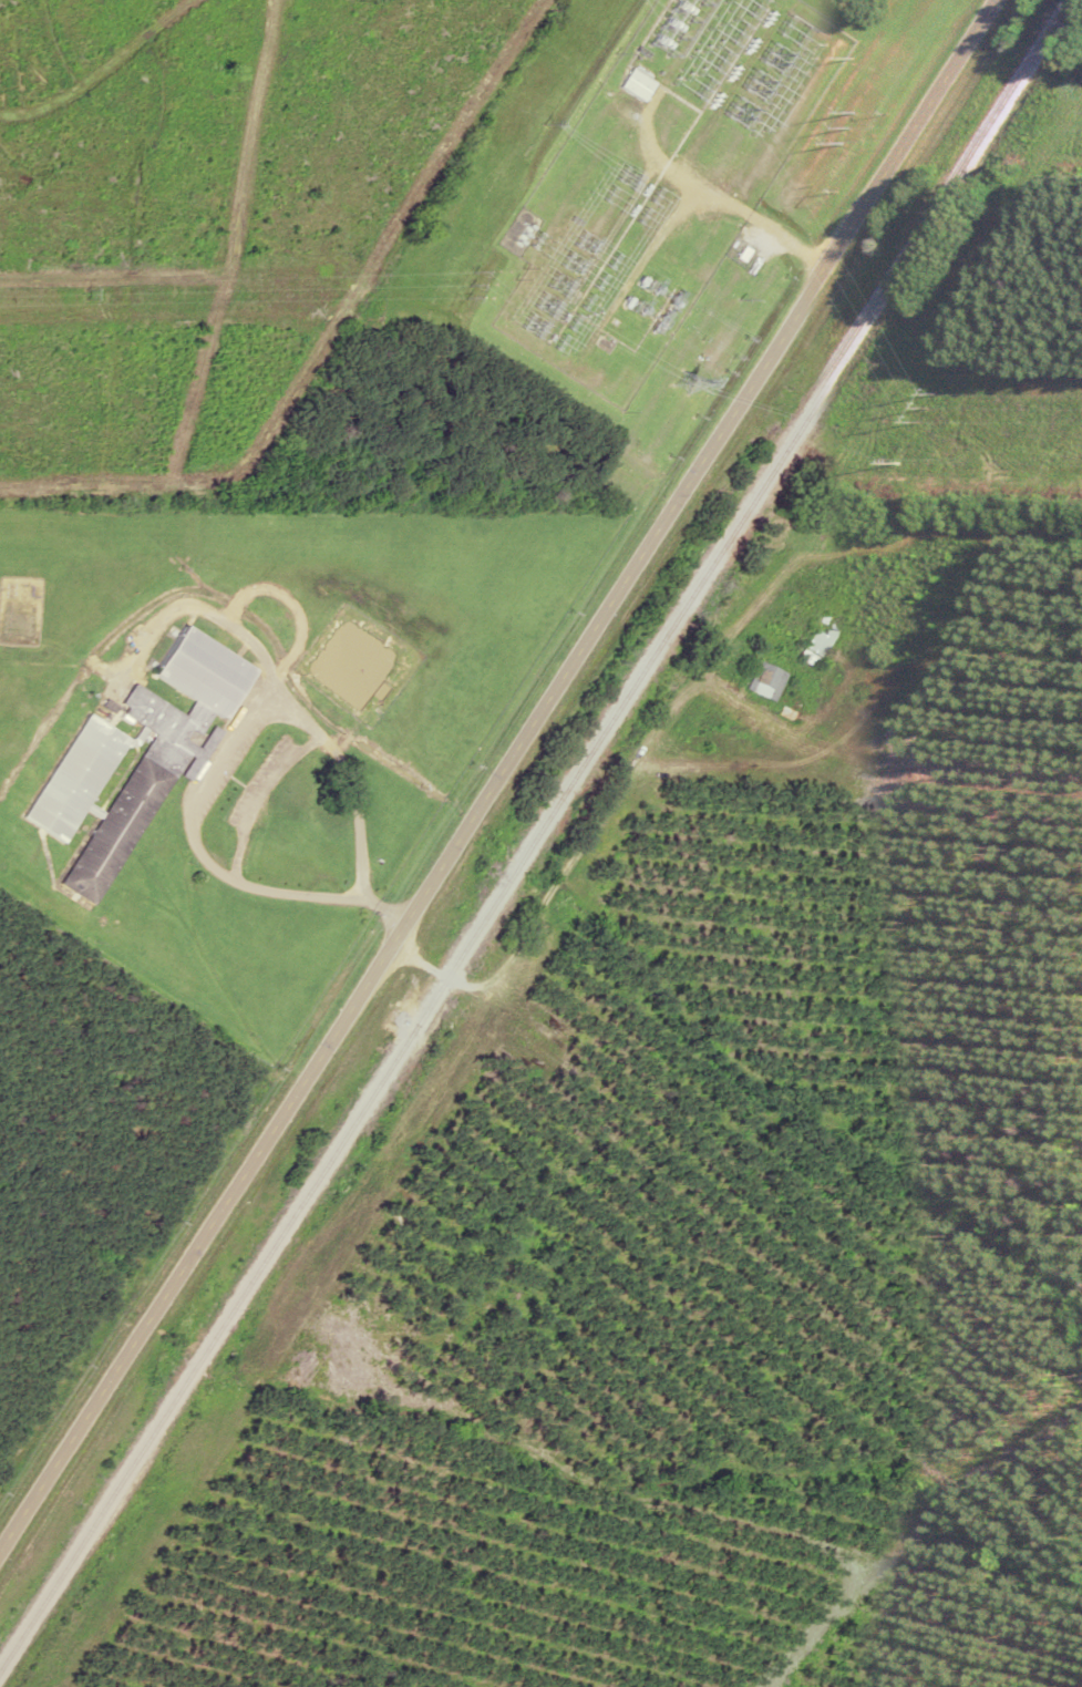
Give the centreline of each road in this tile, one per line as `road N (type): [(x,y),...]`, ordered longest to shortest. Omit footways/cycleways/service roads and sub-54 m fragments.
road 1 (primary): [(0,1543),(1001,0)]

